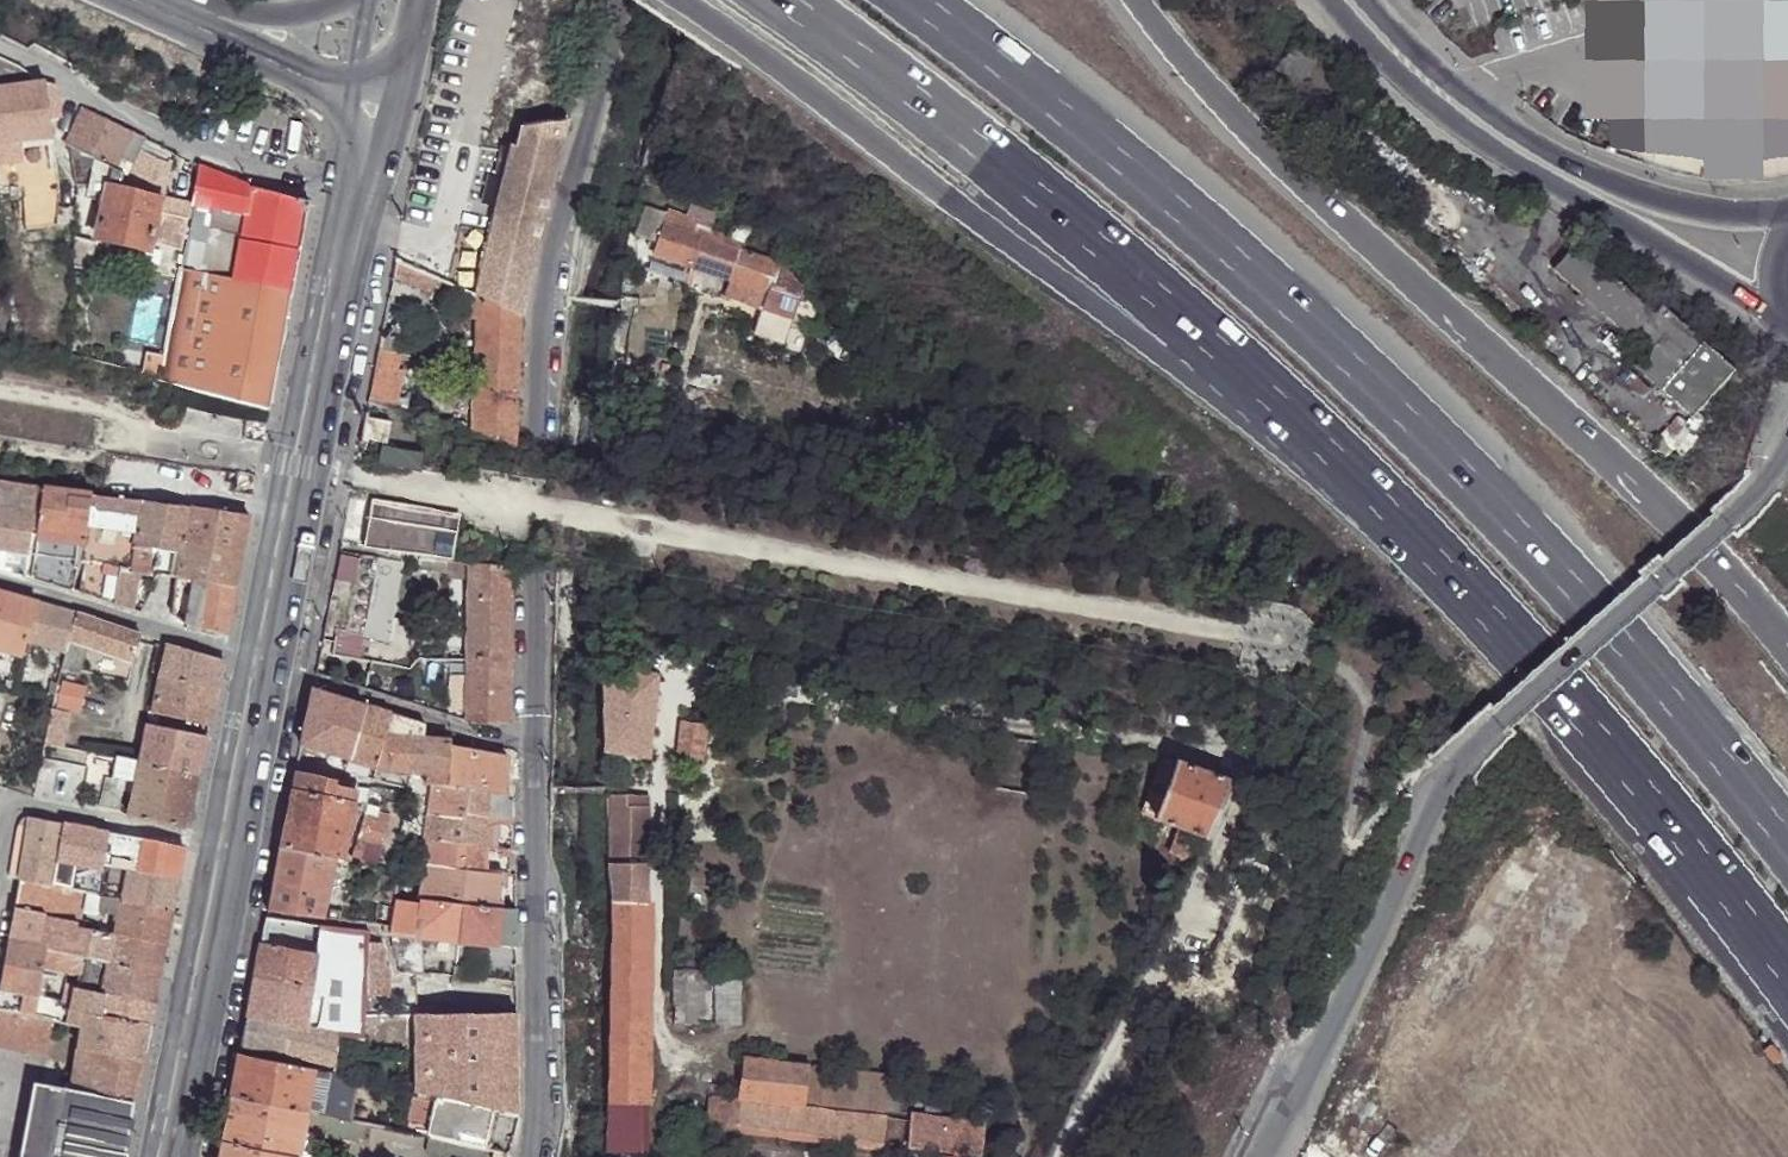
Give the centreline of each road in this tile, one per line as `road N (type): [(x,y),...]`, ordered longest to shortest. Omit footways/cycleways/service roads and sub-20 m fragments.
road 1 (motorway): [(1787,849),(1727,765),(1488,496),(1350,360),(1216,232),(918,0)]
road 2 (motorway): [(669,0),(805,85),(1117,322),(1511,639)]
road 3 (motorway): [(794,0),(1242,369),(1511,639)]
road 4 (motorway): [(1787,645),(1670,514),(1226,105),(1136,0)]
road 5 (residential): [(536,736),(534,572),(559,298),(628,0)]
road 6 (unclassified): [(1496,724),(1444,781),(1255,1156)]
road 7 (secondary): [(357,210),(273,668)]
road 8 (motorway): [(1511,639),(1688,841),(1787,972)]
road 9 (residential): [(536,1156),(544,1110),(536,736)]
road 10 (residential): [(0,46),(357,210)]
road 11 (secondary): [(237,850),(178,1156)]
road 12 (tertiary): [(1351,0),(1390,52),(1455,107),(1571,180)]
road 13 (residential): [(273,668),(0,580)]
road 14 (residential): [(0,848),(7,803),(237,850)]
road 15 (residential): [(273,668),(487,736),(536,736)]
road 16 (tertiary): [(1571,180),(1785,317)]
road 17 (tertiary): [(1787,216),(1690,210),(1571,180)]
road 18 (secondary): [(273,668),(237,850)]
road 19 (secondary): [(402,54),(382,166),(357,210)]
road 20 (motorway): [(320,83),(339,109),(357,210)]
road 21 (motorway): [(179,8),(294,71)]
road 22 (motorway): [(300,13),(179,8)]

